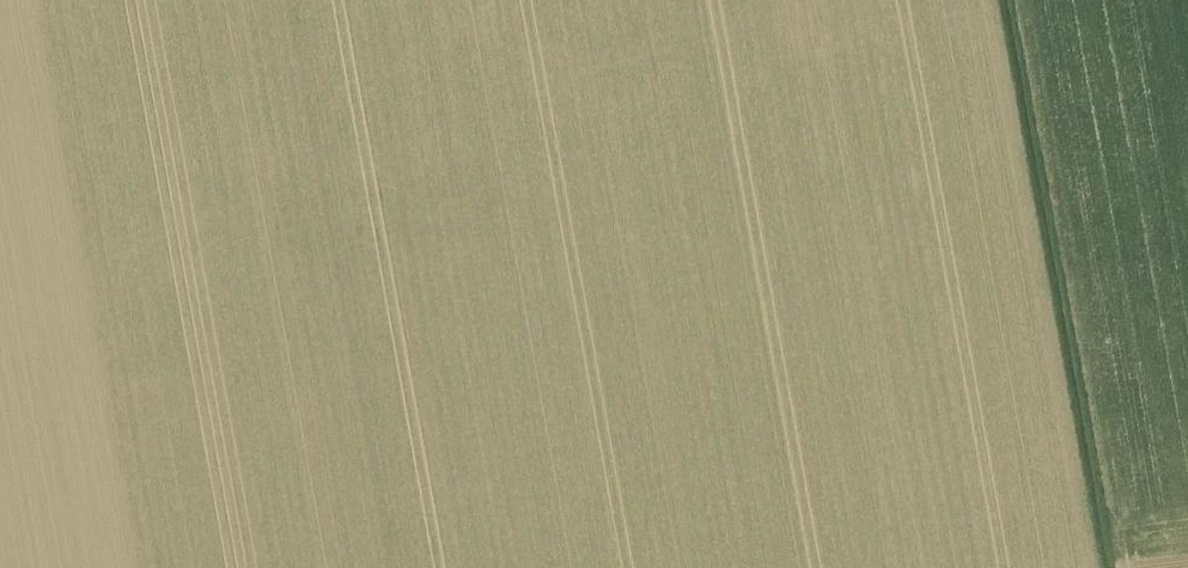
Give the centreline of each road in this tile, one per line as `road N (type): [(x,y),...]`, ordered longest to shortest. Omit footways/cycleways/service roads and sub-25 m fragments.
road 1 (track): [(1114,567),(1009,0)]

